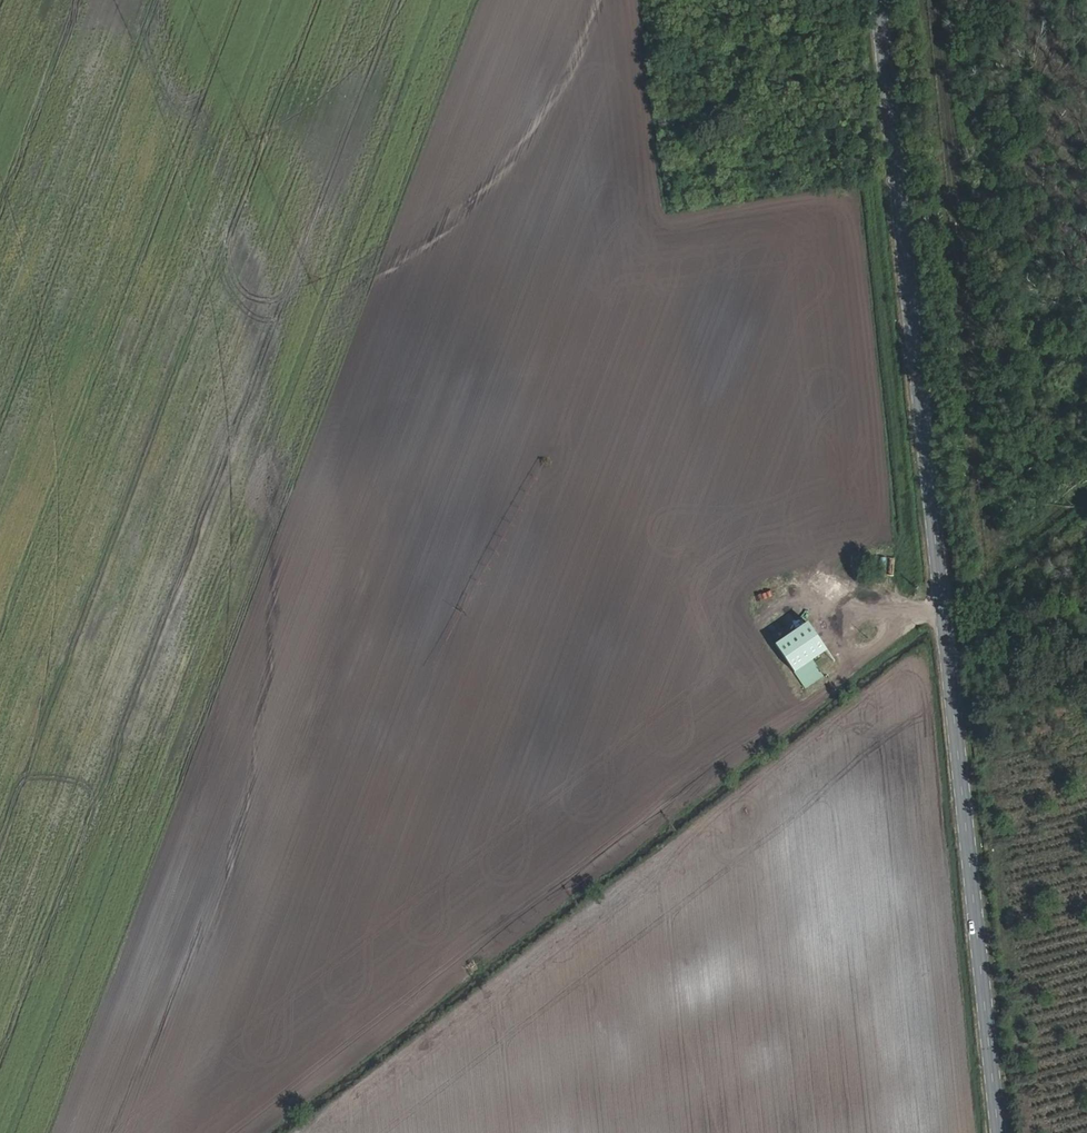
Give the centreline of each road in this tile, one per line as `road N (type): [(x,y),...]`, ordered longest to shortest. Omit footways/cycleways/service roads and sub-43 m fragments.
road 1 (secondary): [(879,0),(998,1132)]

